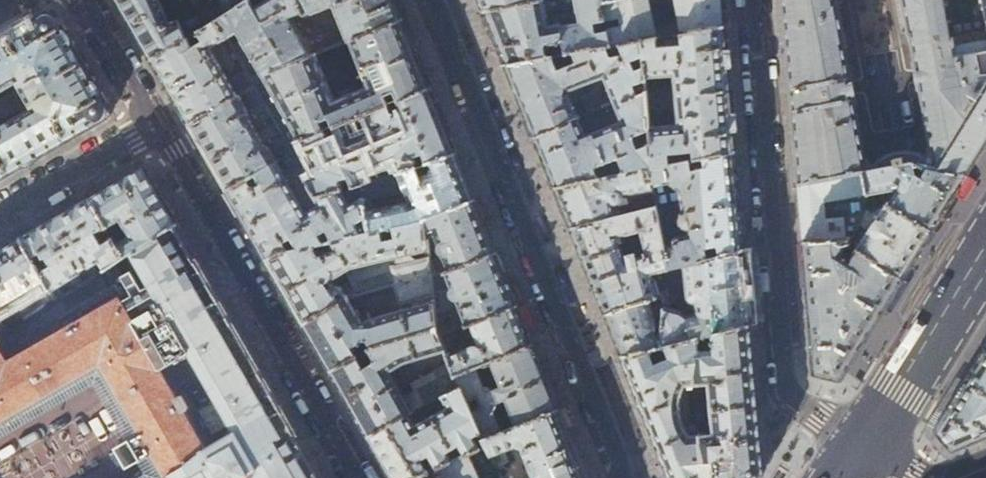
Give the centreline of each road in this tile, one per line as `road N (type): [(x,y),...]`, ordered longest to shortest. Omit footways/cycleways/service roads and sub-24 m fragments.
road 1 (residential): [(432,0),(620,477)]
road 2 (residential): [(869,444),(797,404),(786,383),(753,0)]
road 3 (residential): [(360,477),(155,123)]
road 4 (secondary): [(985,257),(869,444)]
road 5 (residential): [(0,212),(155,123)]
road 6 (residential): [(155,123),(85,0)]

